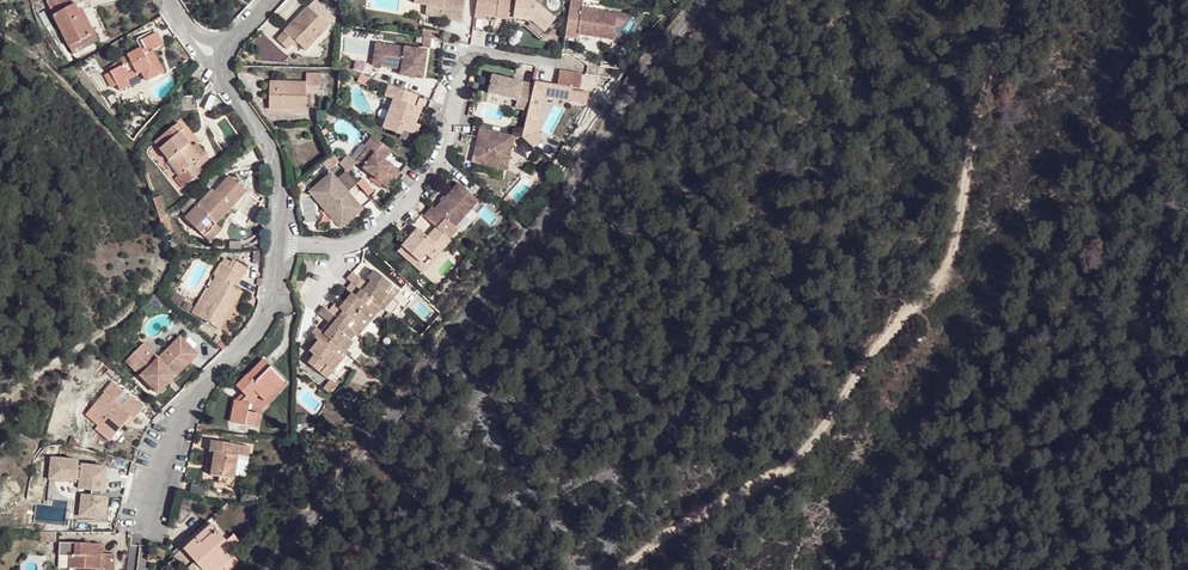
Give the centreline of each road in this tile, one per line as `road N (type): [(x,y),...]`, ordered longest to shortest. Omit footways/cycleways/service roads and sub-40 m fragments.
road 1 (track): [(620,569),(664,536),(799,458),(878,342),(935,286),(957,243),(978,104),(1008,0)]
road 2 (residential): [(278,239),(347,244),(389,218),(445,150),(463,51),(552,61)]
road 3 (residential): [(278,239),(264,321),(185,404),(143,524)]
road 4 (residential): [(223,77),(272,146),(278,239)]

